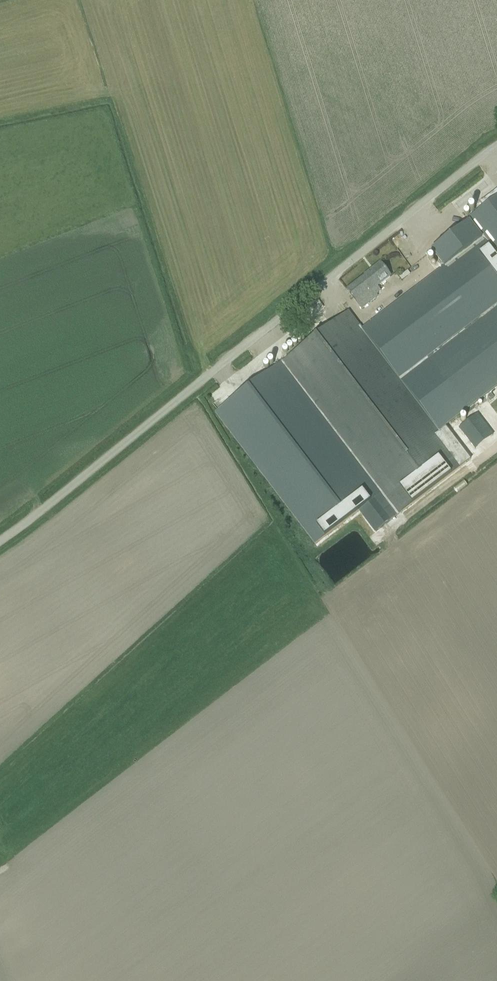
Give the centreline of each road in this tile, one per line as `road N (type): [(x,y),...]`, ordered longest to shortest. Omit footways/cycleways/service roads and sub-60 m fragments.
road 1 (unclassified): [(0,540),(496,145)]

